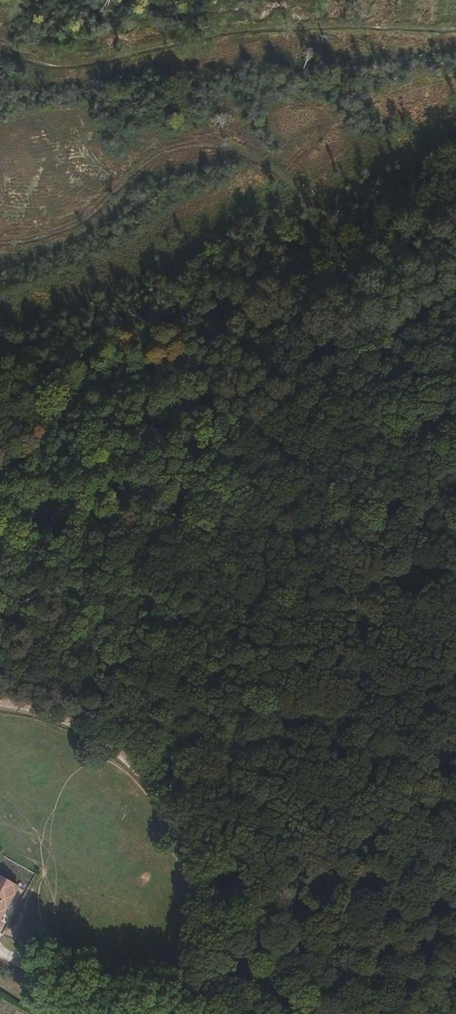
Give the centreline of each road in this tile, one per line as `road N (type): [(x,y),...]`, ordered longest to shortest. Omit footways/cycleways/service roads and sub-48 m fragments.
road 1 (track): [(0,482),(129,395),(455,199)]
road 2 (track): [(0,556),(455,287)]
road 3 (track): [(0,48),(52,68),(108,62),(200,34),(323,27),(455,34)]
road 4 (track): [(0,705),(82,727),(137,770),(164,804),(191,883),(192,930),(185,974),(158,1013)]
road 5 (track): [(161,1013),(455,740)]
road 6 (track): [(0,951),(111,1013)]

